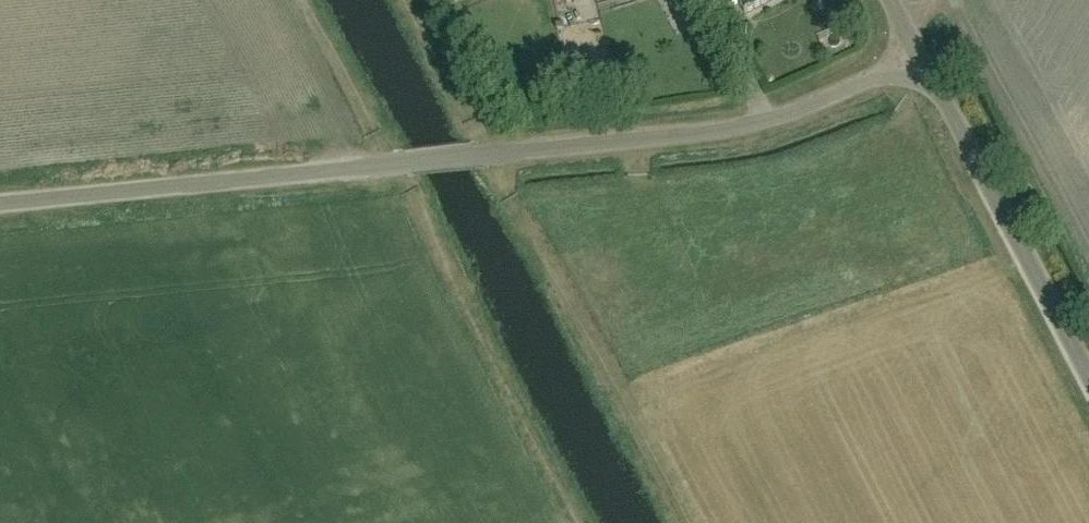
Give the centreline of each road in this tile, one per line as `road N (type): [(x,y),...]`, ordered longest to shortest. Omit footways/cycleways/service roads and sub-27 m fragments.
road 1 (unclassified): [(0,204),(720,132),(785,119),(921,54)]
road 2 (track): [(490,155),(683,522)]
road 3 (unclassified): [(1088,365),(921,54)]
road 4 (track): [(303,0),(390,165)]

